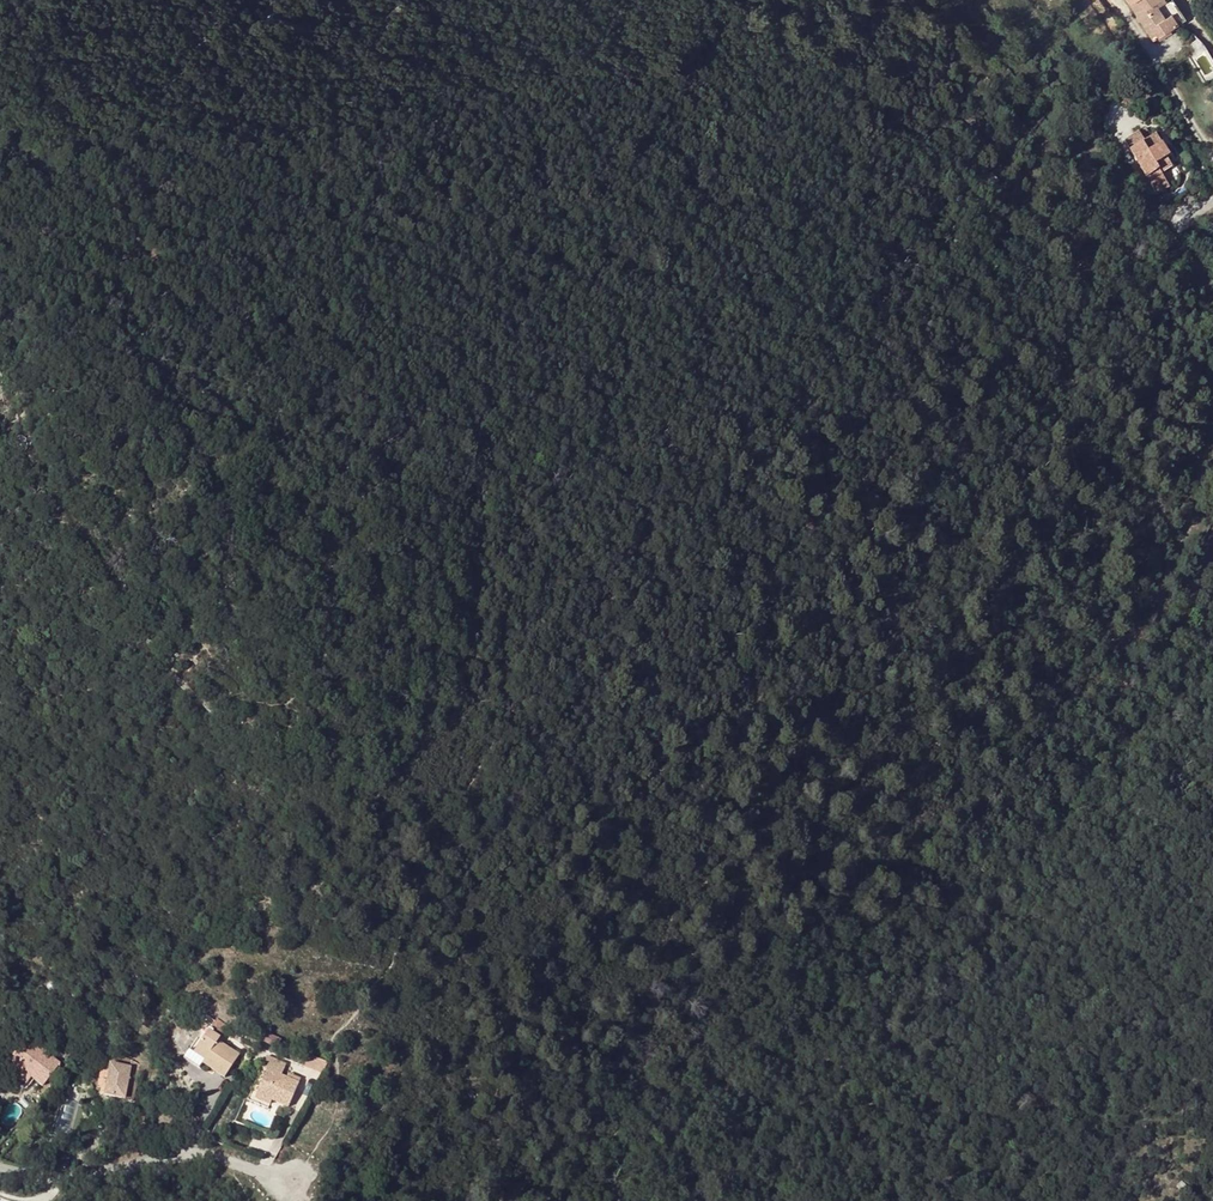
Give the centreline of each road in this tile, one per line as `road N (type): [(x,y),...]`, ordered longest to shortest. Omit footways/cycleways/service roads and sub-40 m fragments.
road 1 (track): [(0,144),(148,230),(138,255),(39,231),(0,232)]
road 2 (unclassified): [(293,1189),(207,1155),(47,1180),(0,1168)]

